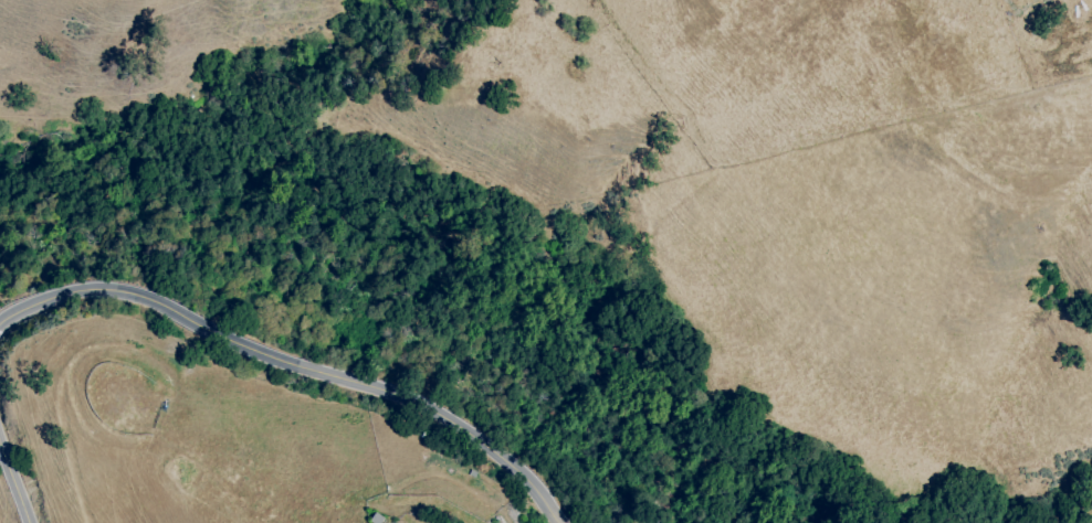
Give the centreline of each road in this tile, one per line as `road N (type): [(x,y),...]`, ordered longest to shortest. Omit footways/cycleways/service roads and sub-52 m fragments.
road 1 (tertiary): [(0,323),(73,291),(130,293),(267,356),(429,409),(511,465),(558,522)]

